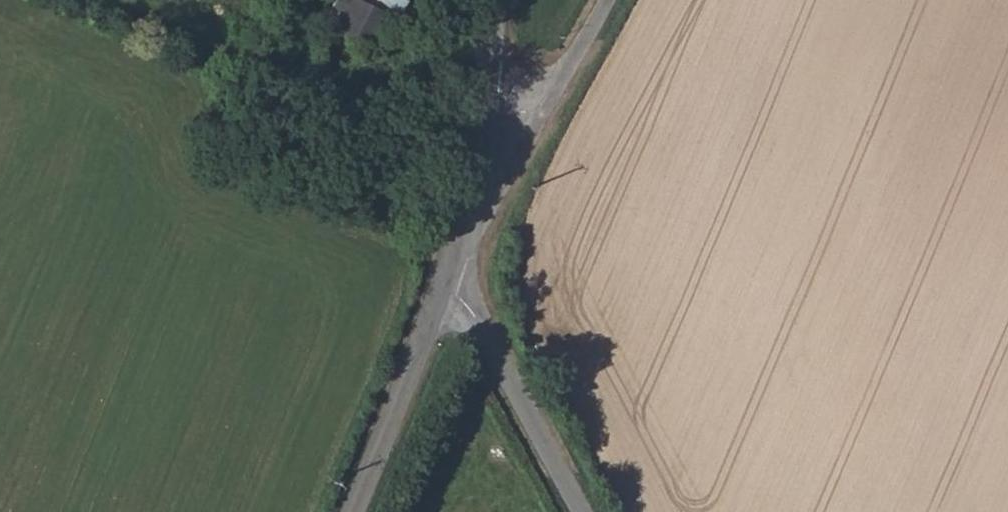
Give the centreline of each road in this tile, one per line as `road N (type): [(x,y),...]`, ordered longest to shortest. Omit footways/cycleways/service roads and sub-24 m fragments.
road 1 (unclassified): [(446,284),(463,295),(482,324),(581,511)]
road 2 (unclassified): [(353,511),(446,284)]
road 3 (unclassified): [(606,0),(556,90),(530,112),(482,117)]
road 4 (unclassified): [(446,284),(482,117)]

